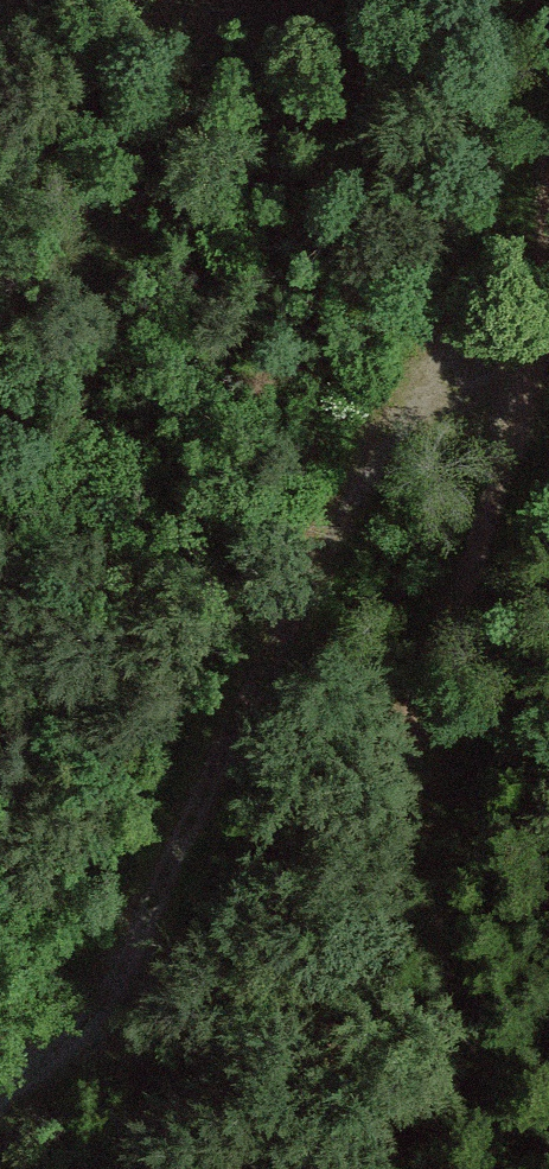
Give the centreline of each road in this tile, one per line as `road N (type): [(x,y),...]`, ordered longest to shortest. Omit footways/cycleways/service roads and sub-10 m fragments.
road 1 (track): [(548,141),(503,228),(469,384),(493,453),(296,1168)]
road 2 (track): [(548,356),(469,384),(363,471),(108,1005),(0,1079)]

